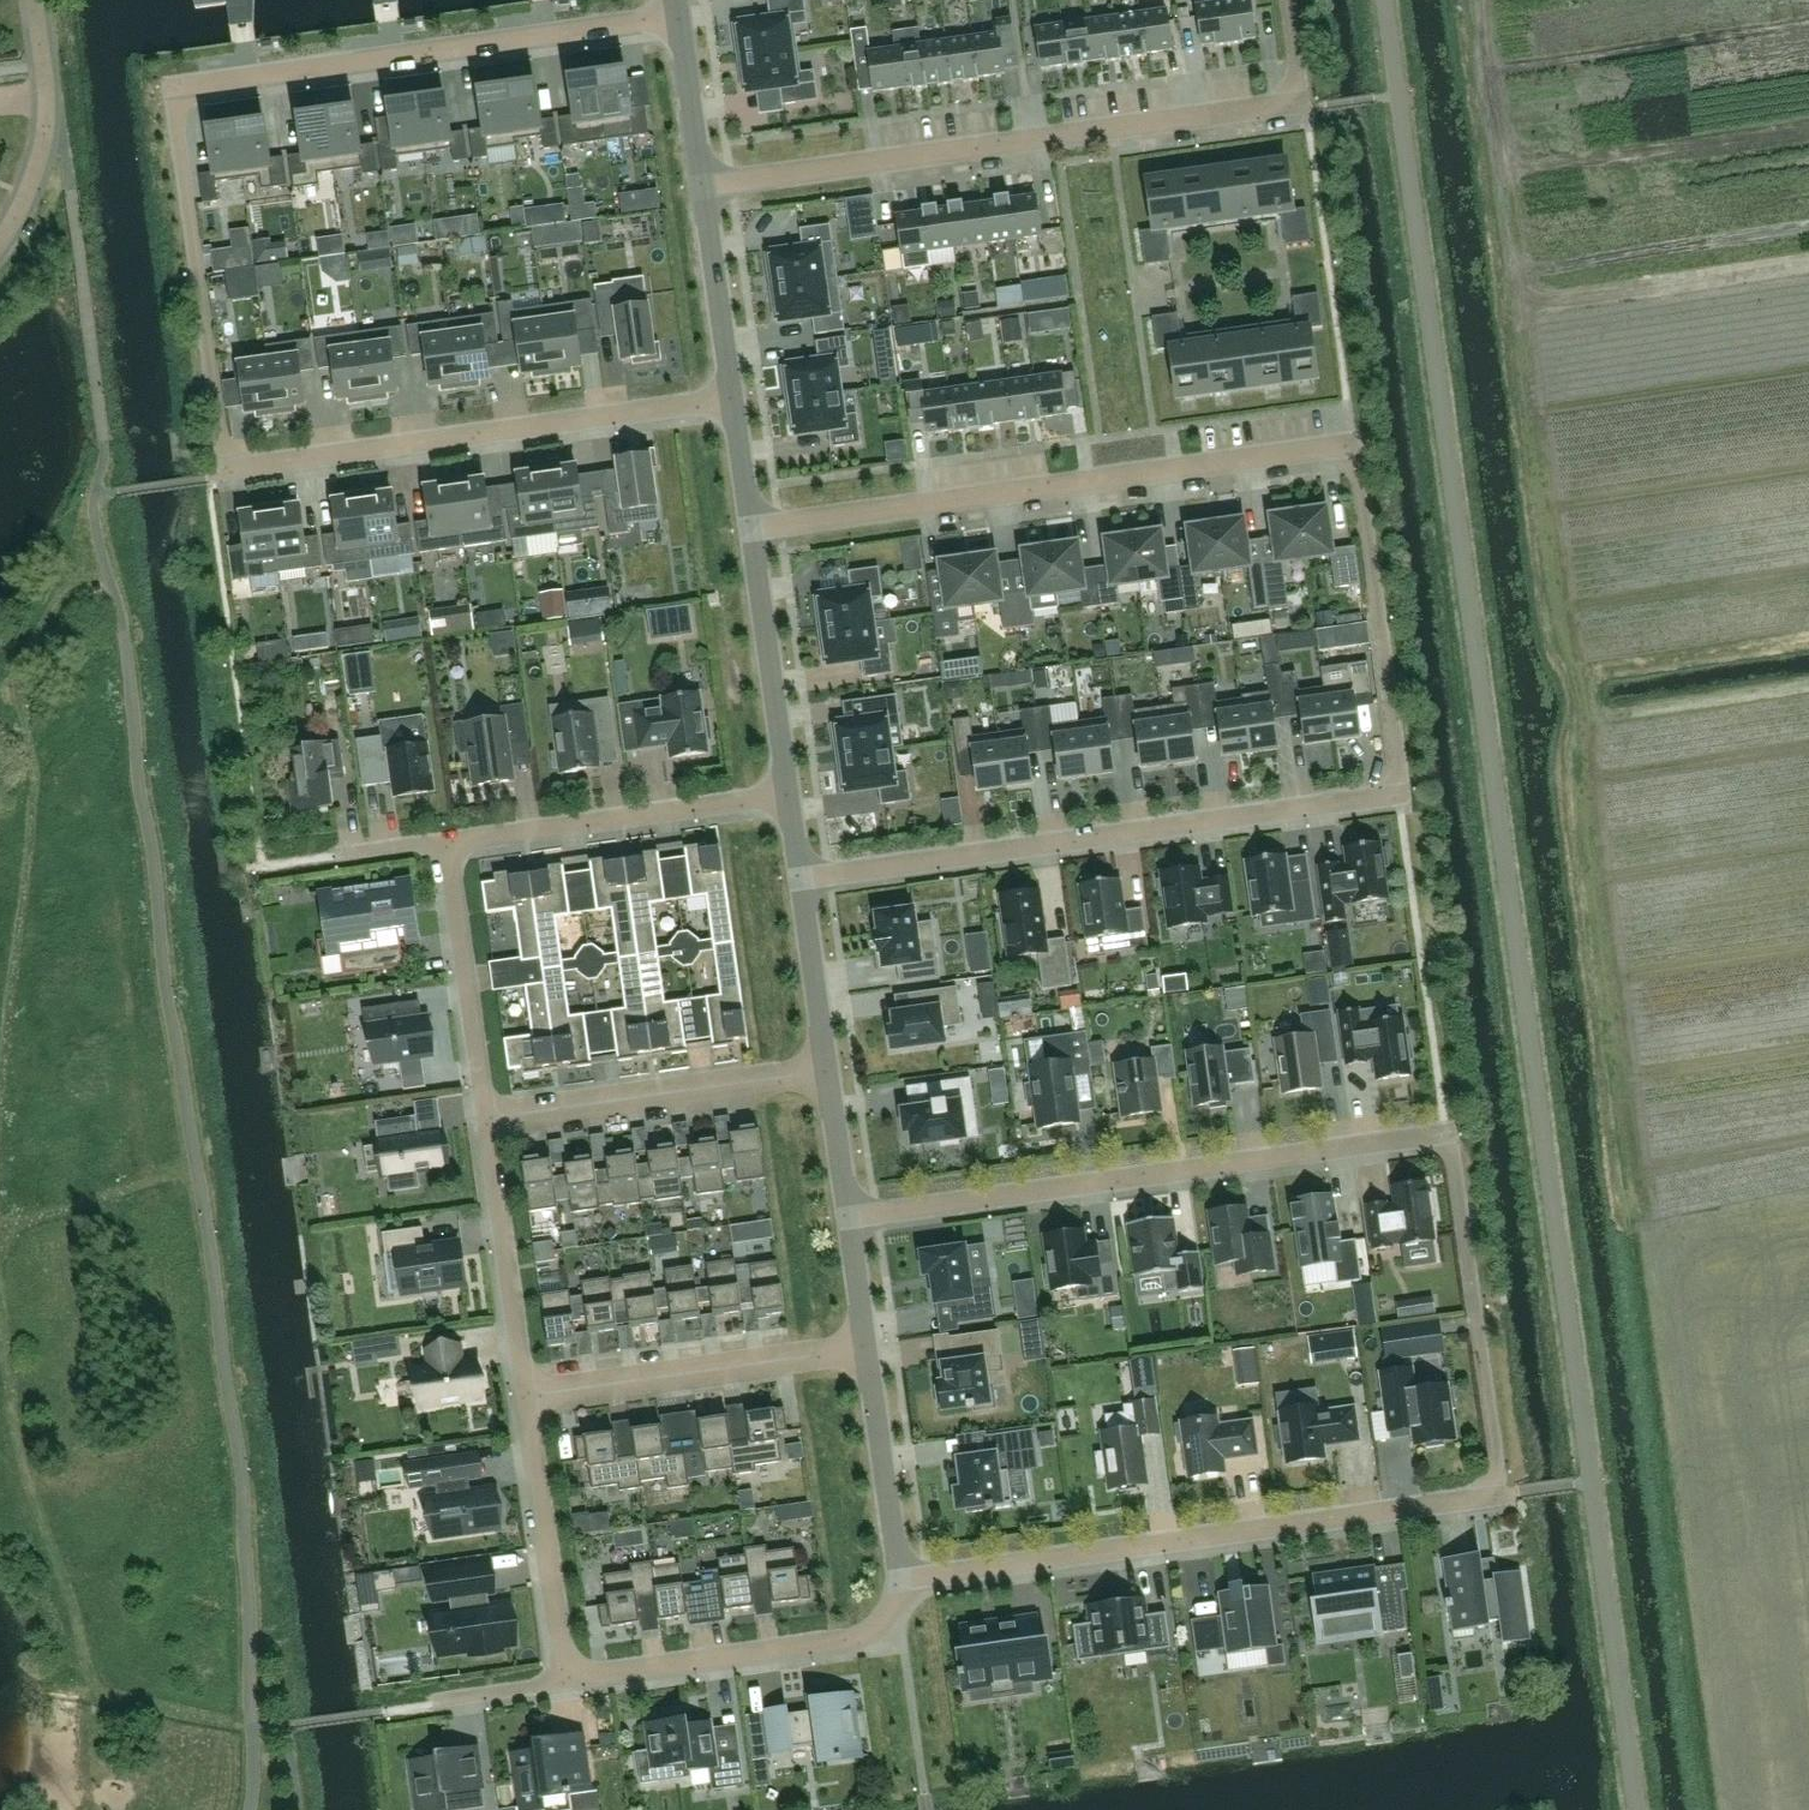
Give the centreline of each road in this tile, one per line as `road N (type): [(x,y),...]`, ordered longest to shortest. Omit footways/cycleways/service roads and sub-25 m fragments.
road 1 (residential): [(848,1221),(1431,1141),(1447,1150),(1454,1171),(1493,1442),(1499,1496),(899,1580)]
road 2 (residential): [(751,527),(1332,453),(1352,468),(1360,491),(1399,759),(1396,797),(801,880)]
road 3 (residential): [(680,16),(197,89),(180,105),(177,129),(222,456),(232,466),(254,466),(733,397)]
road 4 (residential): [(1289,0),(1295,77),(1280,107),(704,186)]
road 5 (residential): [(568,1681),(847,1640),(896,1612),(899,1580)]
road 6 (residential): [(789,796),(446,842)]
road 7 (residential): [(485,1116),(828,1072)]
road 8 (residential): [(525,1398),(866,1350)]
road 9 (residential): [(525,1398),(568,1681)]
road 10 (residential): [(485,1116),(525,1398)]
road 11 (residential): [(446,842),(485,1116)]
road 12 (residential): [(789,796),(751,527)]
road 13 (residential): [(0,244),(43,144),(48,104),(32,0)]
road 14 (residential): [(899,1580),(866,1350)]
road 15 (residential): [(733,397),(704,186)]
road 16 (residential): [(828,1072),(801,880)]
road 17 (residential): [(704,186),(680,16)]
road 18 (residential): [(848,1221),(828,1072)]
road 19 (residential): [(438,1699),(568,1681)]
road 20 (residential): [(751,527),(733,397)]
road 21 (residential): [(866,1350),(848,1221)]

